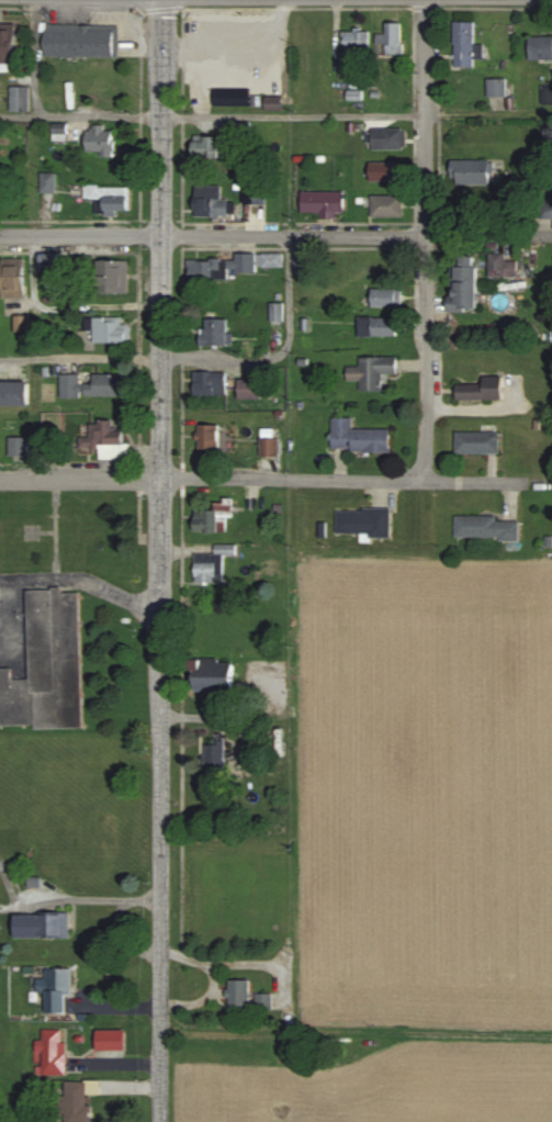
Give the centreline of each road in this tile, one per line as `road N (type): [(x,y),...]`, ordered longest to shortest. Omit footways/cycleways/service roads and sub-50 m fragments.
road 1 (residential): [(160,1121),(161,0)]
road 2 (residential): [(551,228),(0,238)]
road 3 (residential): [(0,480),(551,483)]
road 4 (residential): [(424,481),(424,0)]

